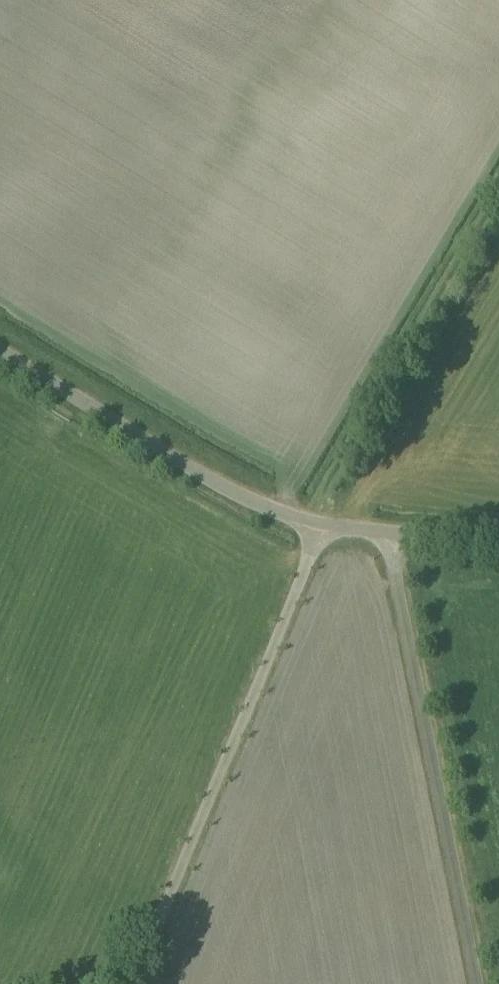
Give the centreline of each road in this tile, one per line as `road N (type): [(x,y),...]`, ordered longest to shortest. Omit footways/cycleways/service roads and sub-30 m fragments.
road 1 (unclassified): [(0,352),(263,508),(323,528),(498,543)]
road 2 (track): [(498,199),(311,525)]

